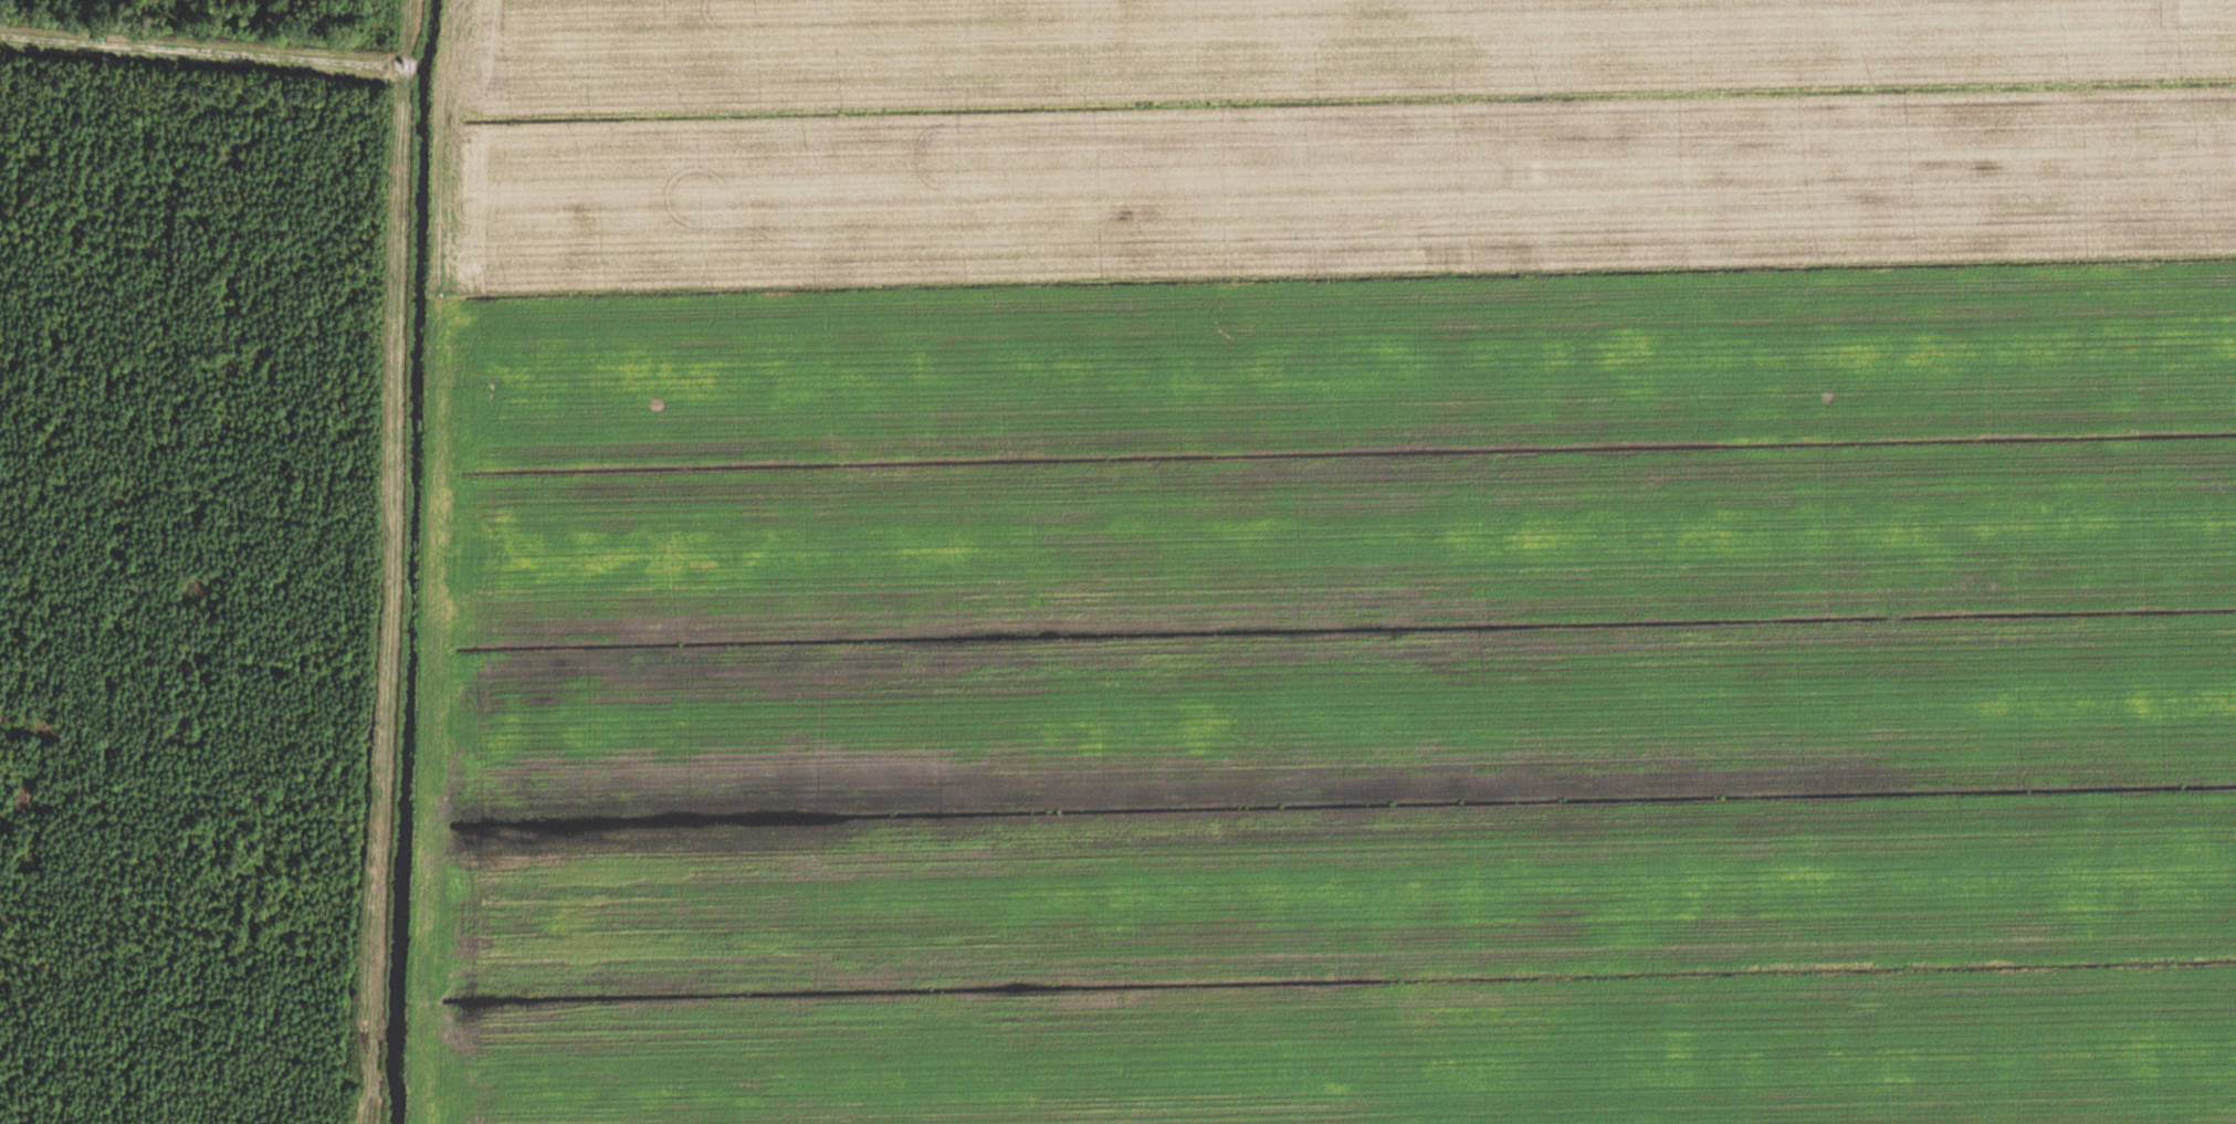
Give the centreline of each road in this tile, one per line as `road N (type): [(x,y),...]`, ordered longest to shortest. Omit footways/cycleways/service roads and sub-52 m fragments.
road 1 (residential): [(2235,207),(0,43)]

